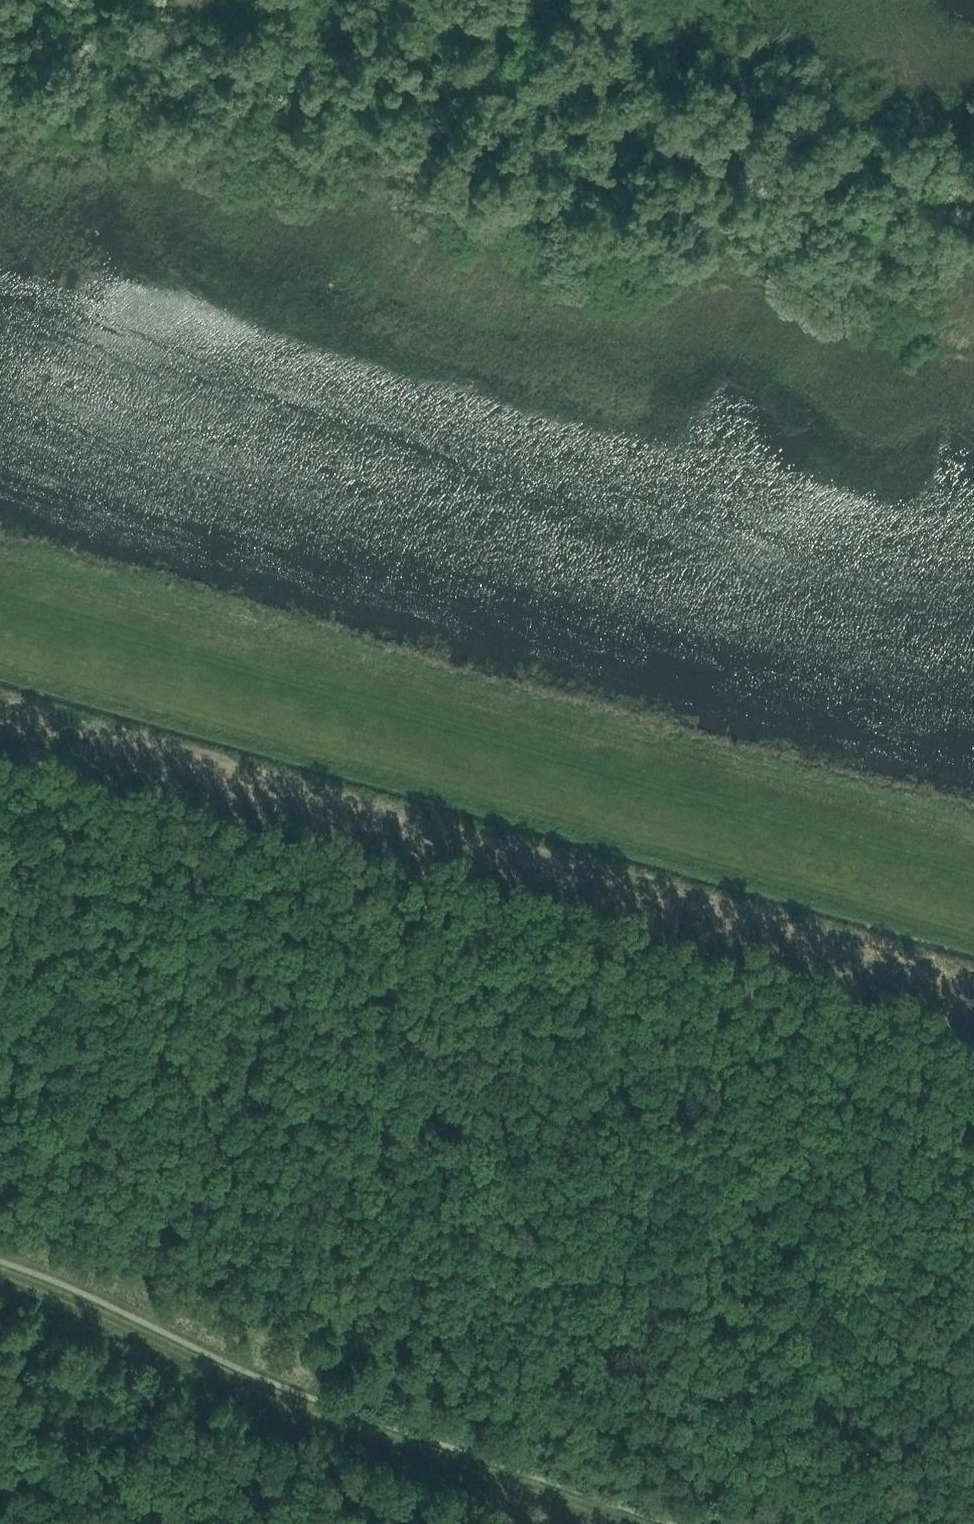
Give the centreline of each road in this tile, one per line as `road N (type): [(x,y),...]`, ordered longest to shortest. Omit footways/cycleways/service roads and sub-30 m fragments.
road 1 (track): [(973,874),(0,601)]
road 2 (track): [(0,1273),(303,1407),(627,1523)]

